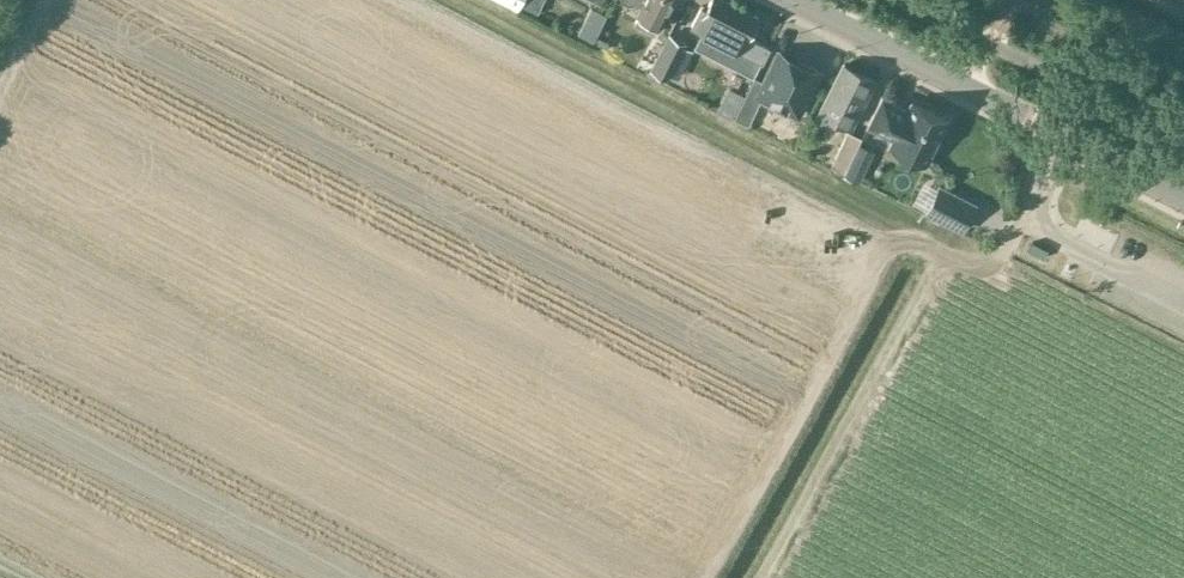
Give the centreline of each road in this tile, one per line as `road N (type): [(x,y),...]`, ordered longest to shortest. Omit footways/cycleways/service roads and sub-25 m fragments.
road 1 (tertiary): [(1183,194),(795,0)]

